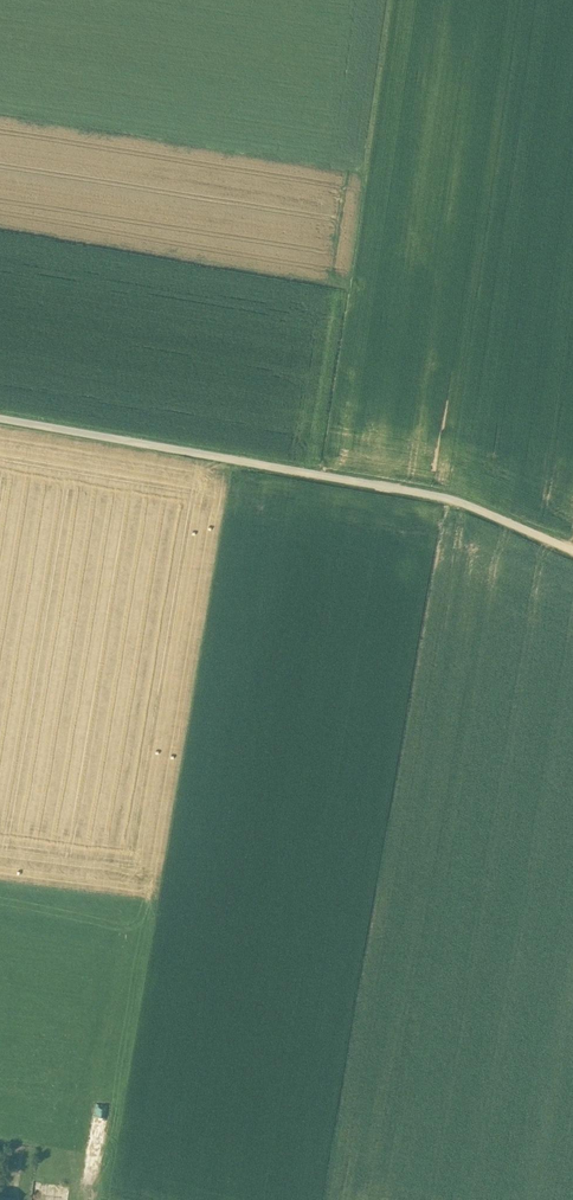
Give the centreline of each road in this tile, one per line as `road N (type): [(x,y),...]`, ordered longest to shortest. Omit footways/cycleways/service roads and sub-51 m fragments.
road 1 (unclassified): [(572,545),(444,492),(0,413)]

